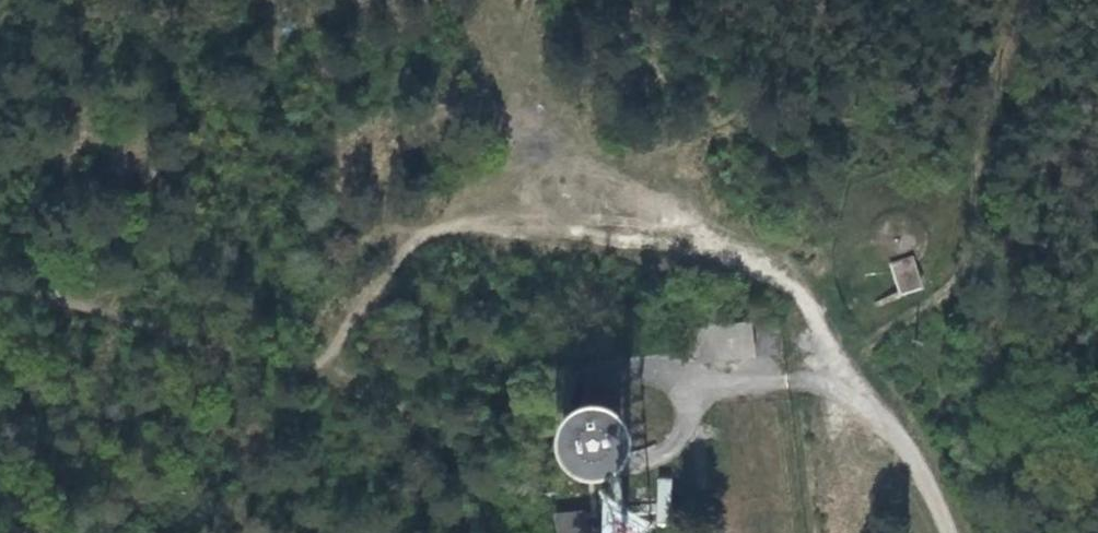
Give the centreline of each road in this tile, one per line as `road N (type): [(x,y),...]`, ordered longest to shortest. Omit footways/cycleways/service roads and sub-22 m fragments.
road 1 (track): [(937,0),(902,30),(868,39),(820,72),(791,74),(715,130),(661,151),(619,181),(535,67),(521,34),(525,0)]
road 2 (track): [(619,181),(781,289),(876,393),(944,495),(955,532)]
road 3 (track): [(347,376),(403,239),(481,230),(716,244)]
road 4 (track): [(0,282),(347,376)]

